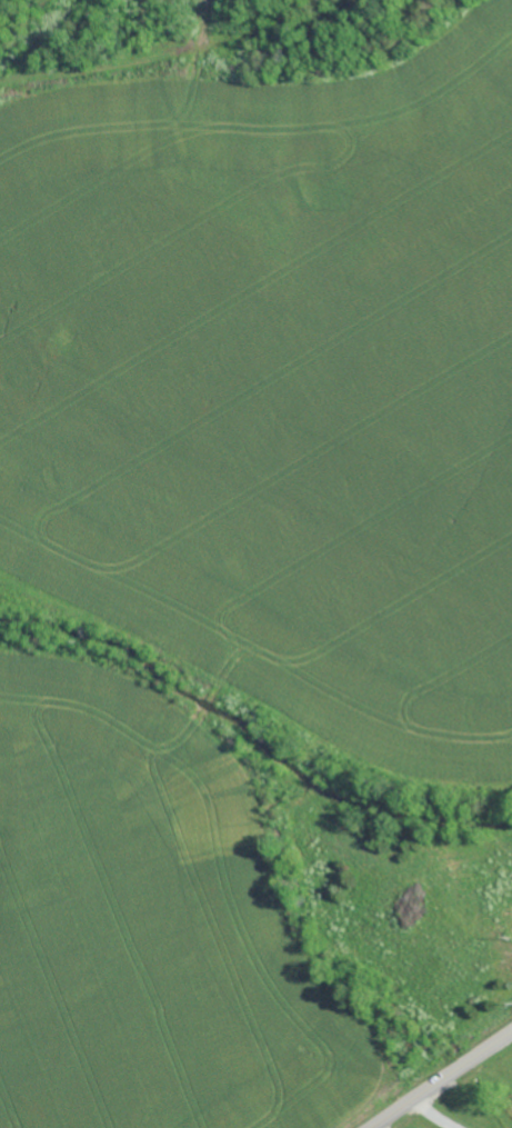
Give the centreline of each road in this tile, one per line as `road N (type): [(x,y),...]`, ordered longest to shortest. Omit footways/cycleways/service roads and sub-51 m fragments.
road 1 (secondary): [(379,1127),(511,1037)]

